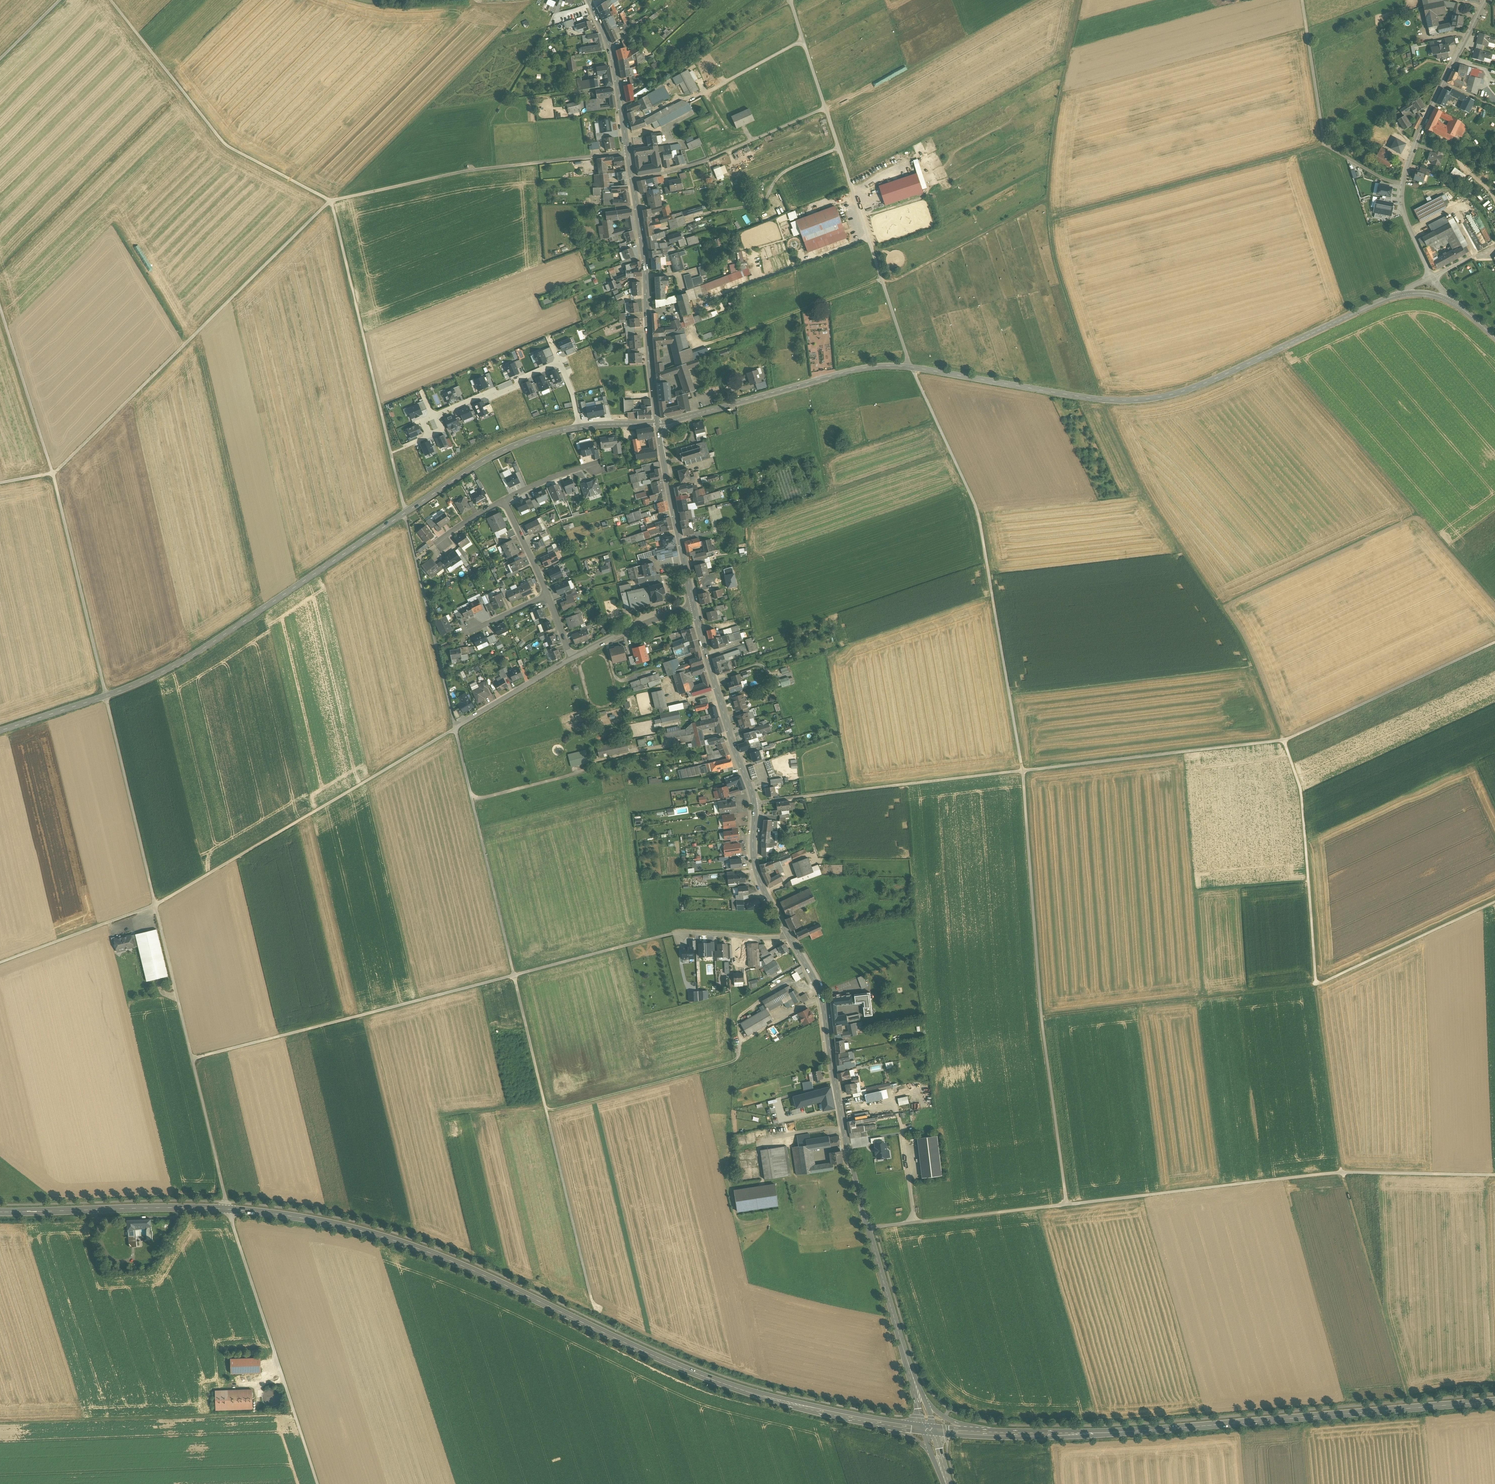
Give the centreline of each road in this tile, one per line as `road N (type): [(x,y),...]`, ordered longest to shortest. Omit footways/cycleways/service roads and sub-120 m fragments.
road 1 (track): [(0,305),(53,474),(228,1209),(318,1483)]
road 2 (track): [(597,1310),(333,203)]
road 3 (track): [(1067,1204),(1041,1016),(1022,771),(977,509),(911,367),(825,108)]
road 4 (secondary): [(878,1423),(702,1376),(452,1262),(354,1229),(214,1208),(0,1212)]
road 5 (secondary): [(920,1398),(853,1169),(822,997),(756,872),(753,796),(694,606)]
road 6 (secondary): [(1404,295),(1158,398),(1102,399),(879,366),(657,423)]
road 7 (track): [(754,804),(1284,740),(1494,642)]
road 8 (secondary): [(581,426),(486,459),(175,666),(0,731)]
road 9 (track): [(1494,1175),(1342,1172),(874,1228)]
road 10 (track): [(1049,220),(1105,410),(1145,494),(1242,637),(1284,740)]
road 11 (track): [(0,963),(155,905),(456,728)]
road 12 (secondary): [(1494,1401),(1094,1433),(983,1434)]
road 13 (track): [(1041,1016),(1316,984),(1342,1172)]
road 14 (track): [(333,203),(53,474),(0,483)]
road 15 (track): [(1494,902),(1316,984),(1300,788),(1284,740)]
road 16 (track): [(1049,220),(1324,144),(1302,0)]
road 17 (secondary): [(657,423),(634,180),(615,65),(590,0)]
road 18 (track): [(514,975),(192,1059)]
road 19 (track): [(1494,600),(1276,350)]
road 20 (track): [(333,203),(226,146),(108,0)]
road 21 (track): [(628,152),(469,171),(333,203)]
road 22 (track): [(0,1427),(296,1416)]
road 23 (track): [(534,0),(333,203)]
road 24 (track): [(514,975),(677,933),(788,934)]
road 25 (track): [(1406,1395),(1342,1172)]
road 26 (track): [(1417,512),(1220,606)]
road 27 (track): [(741,1039),(729,1064),(546,1110)]
road 28 (track): [(634,180),(702,162),(825,108)]
road 29 (residential): [(1403,185),(1425,118),(1484,0)]
road 30 (track): [(1047,198),(1081,0)]
road 31 (track): [(881,278),(698,347)]
road 32 (secondary): [(694,606),(657,423)]
road 33 (track): [(1047,198),(884,286)]
road 34 (track): [(869,239),(711,298)]
road 35 (track): [(839,150),(781,175),(766,199),(700,215)]
road 36 (residential): [(560,362),(434,416)]
road 37 (residential): [(572,658),(456,728)]
road 38 (residential): [(694,606),(572,658)]
road 39 (track): [(802,41),(689,101)]

